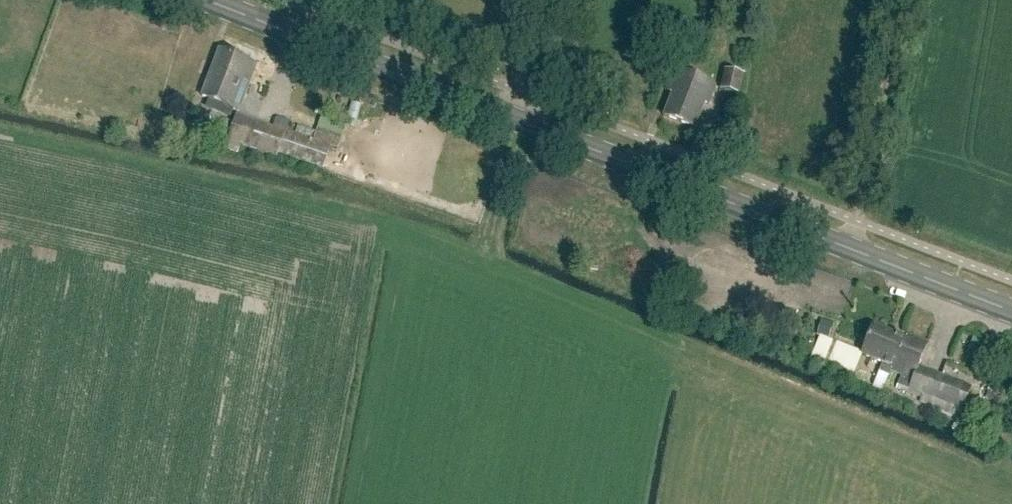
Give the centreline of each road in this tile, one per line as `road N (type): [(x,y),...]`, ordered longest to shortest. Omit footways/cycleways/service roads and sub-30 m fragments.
road 1 (secondary): [(208,0),(1011,311)]

